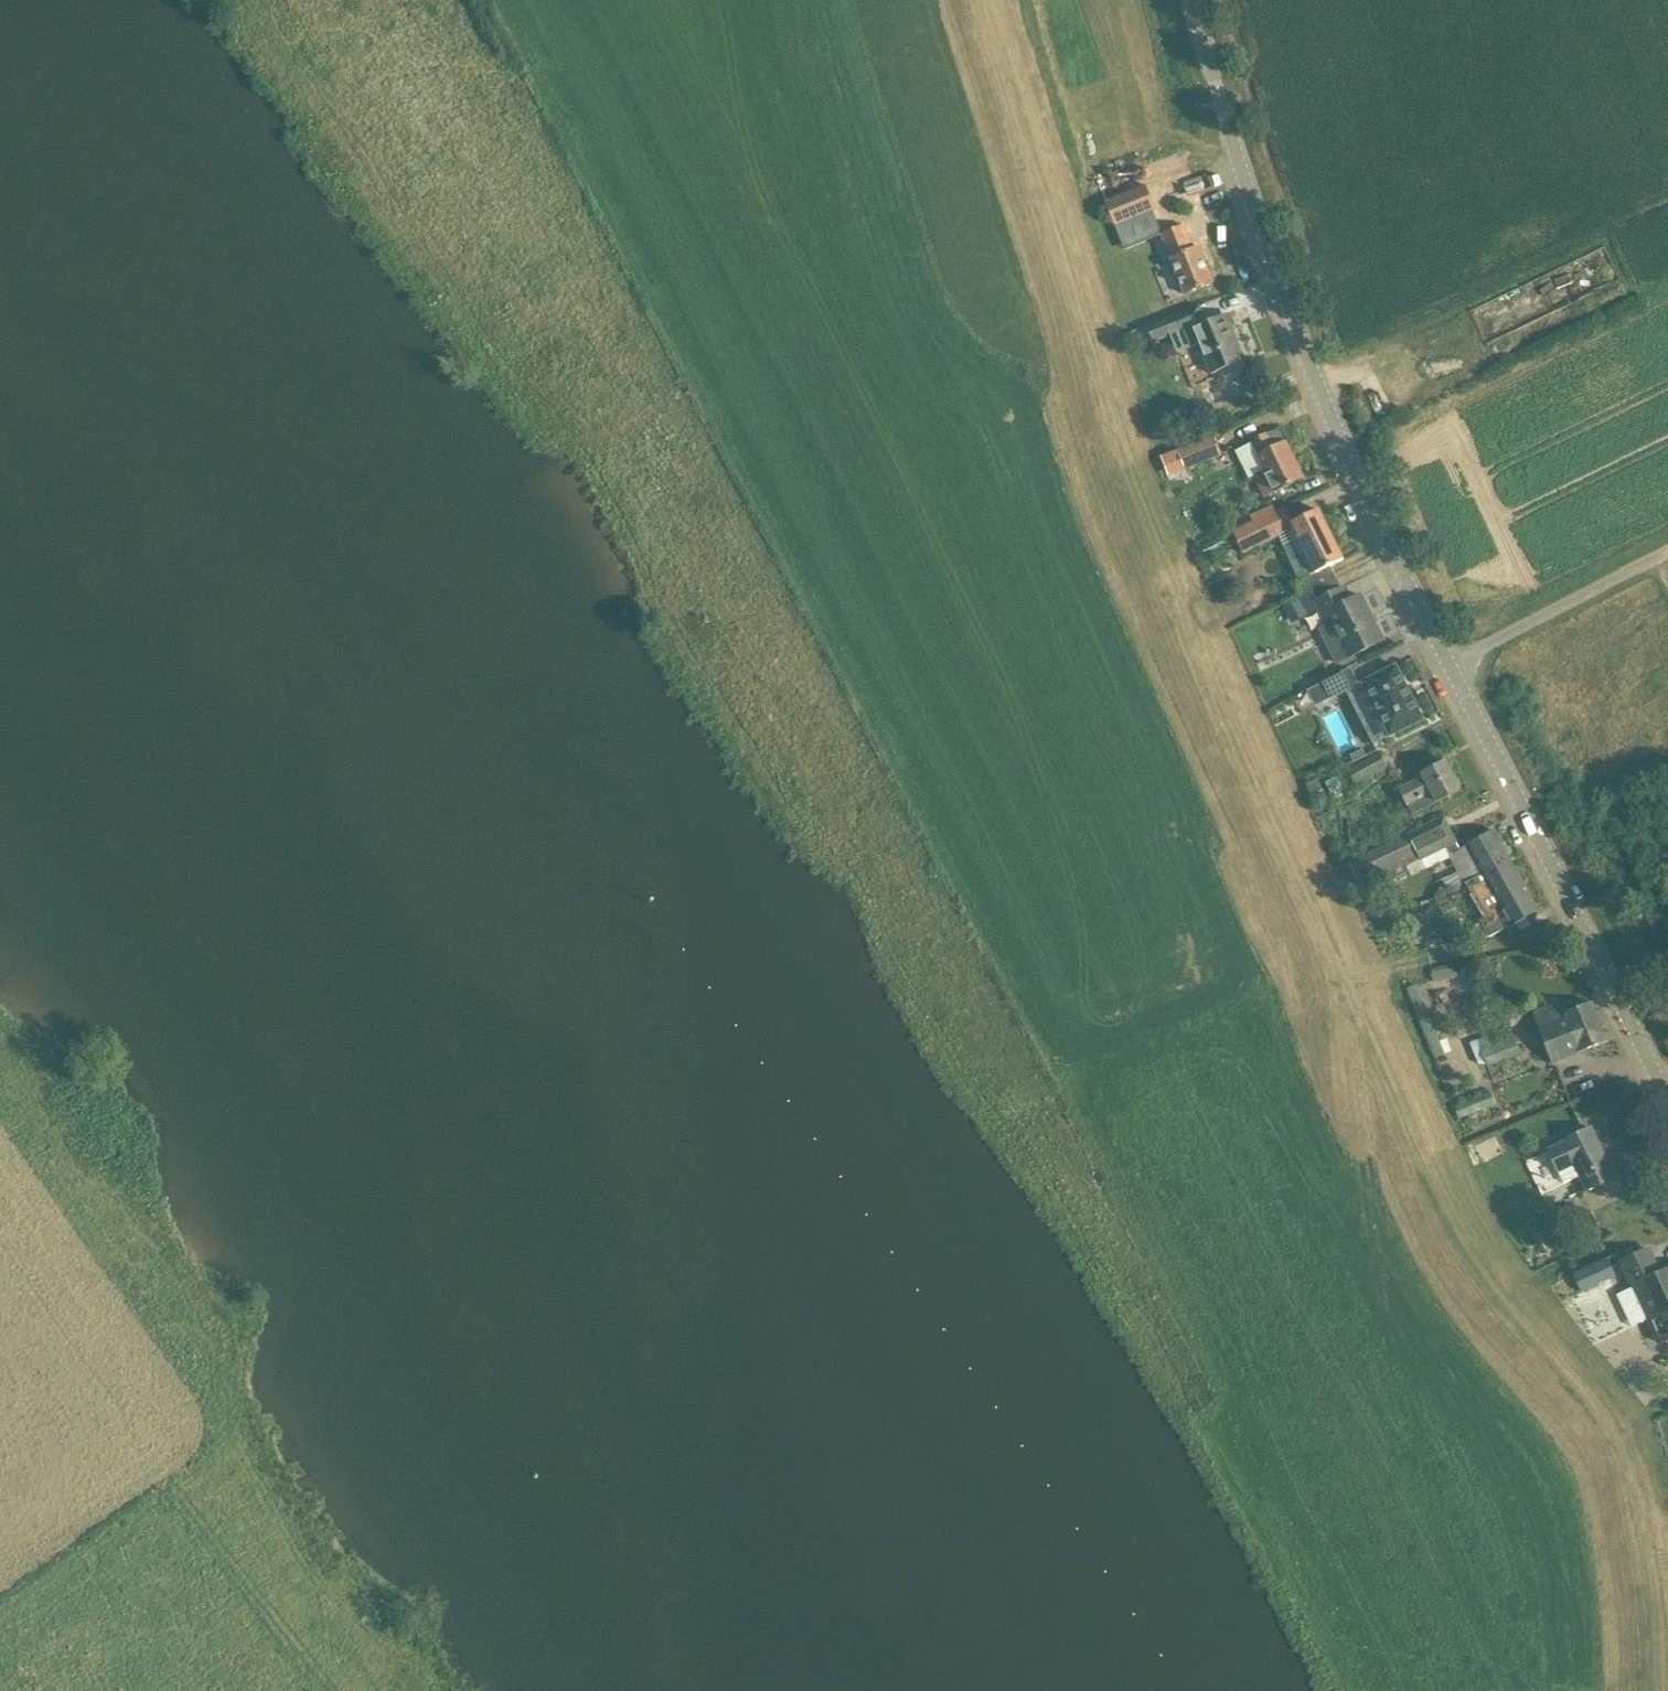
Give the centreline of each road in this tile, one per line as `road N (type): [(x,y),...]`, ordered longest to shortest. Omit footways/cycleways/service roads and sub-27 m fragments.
road 1 (track): [(976,0),(1105,410),(1178,608),(1432,1186),(1500,1299),(1629,1448),(1651,1538),(1659,1690)]
road 2 (tertiary): [(1450,660),(1393,553),(1299,338),(1192,0)]
road 3 (tertiary): [(1667,1099),(1450,660)]
road 4 (track): [(1581,923),(1536,942),(1371,972),(1352,992),(1345,1015),(1366,1170)]
road 5 (unclassified): [(1450,660),(1667,551)]

